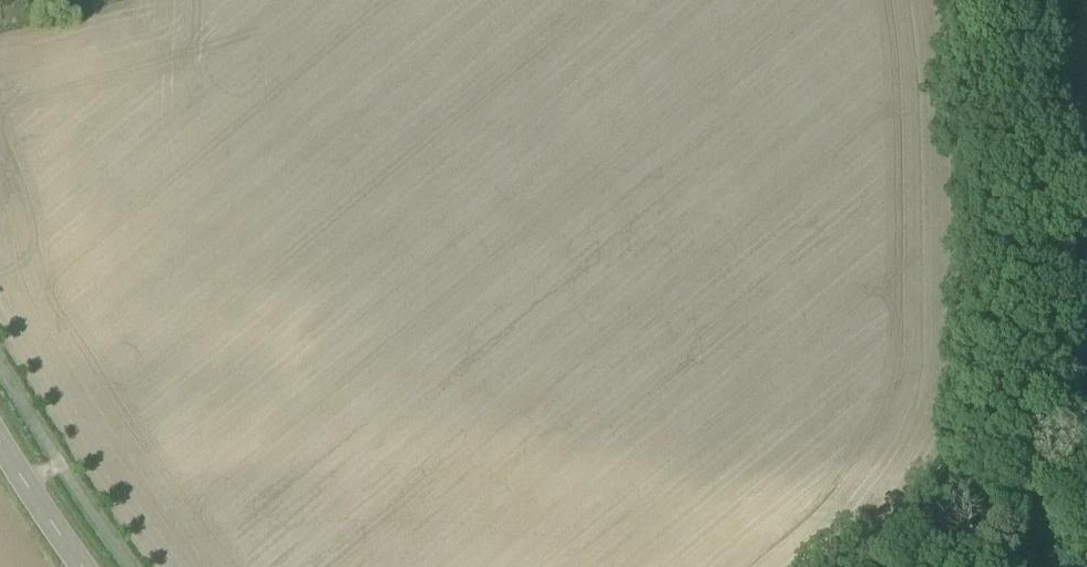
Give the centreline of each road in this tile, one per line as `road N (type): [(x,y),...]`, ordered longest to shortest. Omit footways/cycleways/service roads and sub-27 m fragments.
road 1 (tertiary): [(83,566),(0,445)]

